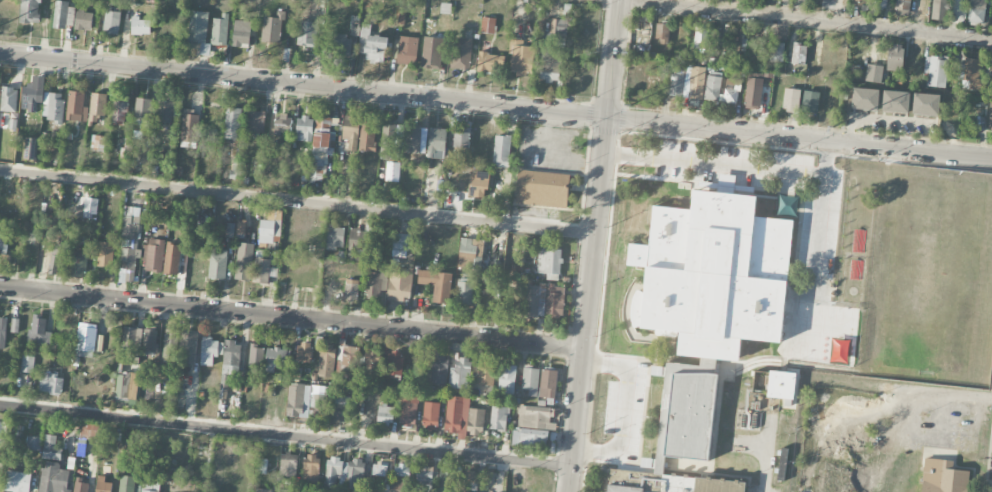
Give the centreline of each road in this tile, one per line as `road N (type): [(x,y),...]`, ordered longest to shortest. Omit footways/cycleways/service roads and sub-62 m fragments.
road 1 (residential): [(991,158),(0,55)]
road 2 (residential): [(584,349),(0,289)]
road 3 (residential): [(569,491),(620,0)]
road 4 (residential): [(991,42),(601,0)]

